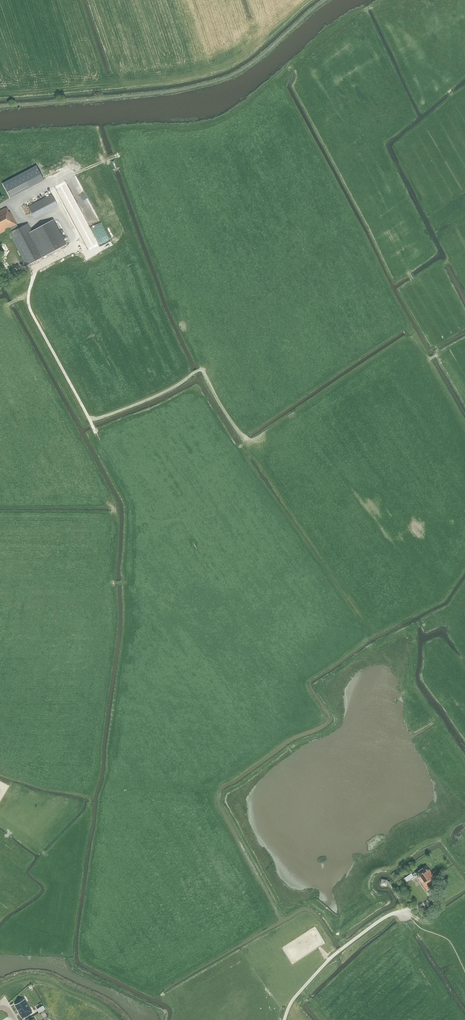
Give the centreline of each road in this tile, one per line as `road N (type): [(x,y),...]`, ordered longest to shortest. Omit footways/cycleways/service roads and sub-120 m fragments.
road 1 (track): [(37,265),(29,305),(132,501),(135,574),(110,586)]
road 2 (track): [(88,417),(138,404),(201,369),(258,448)]
road 3 (unclassified): [(284,1019),(329,960),(403,910)]

